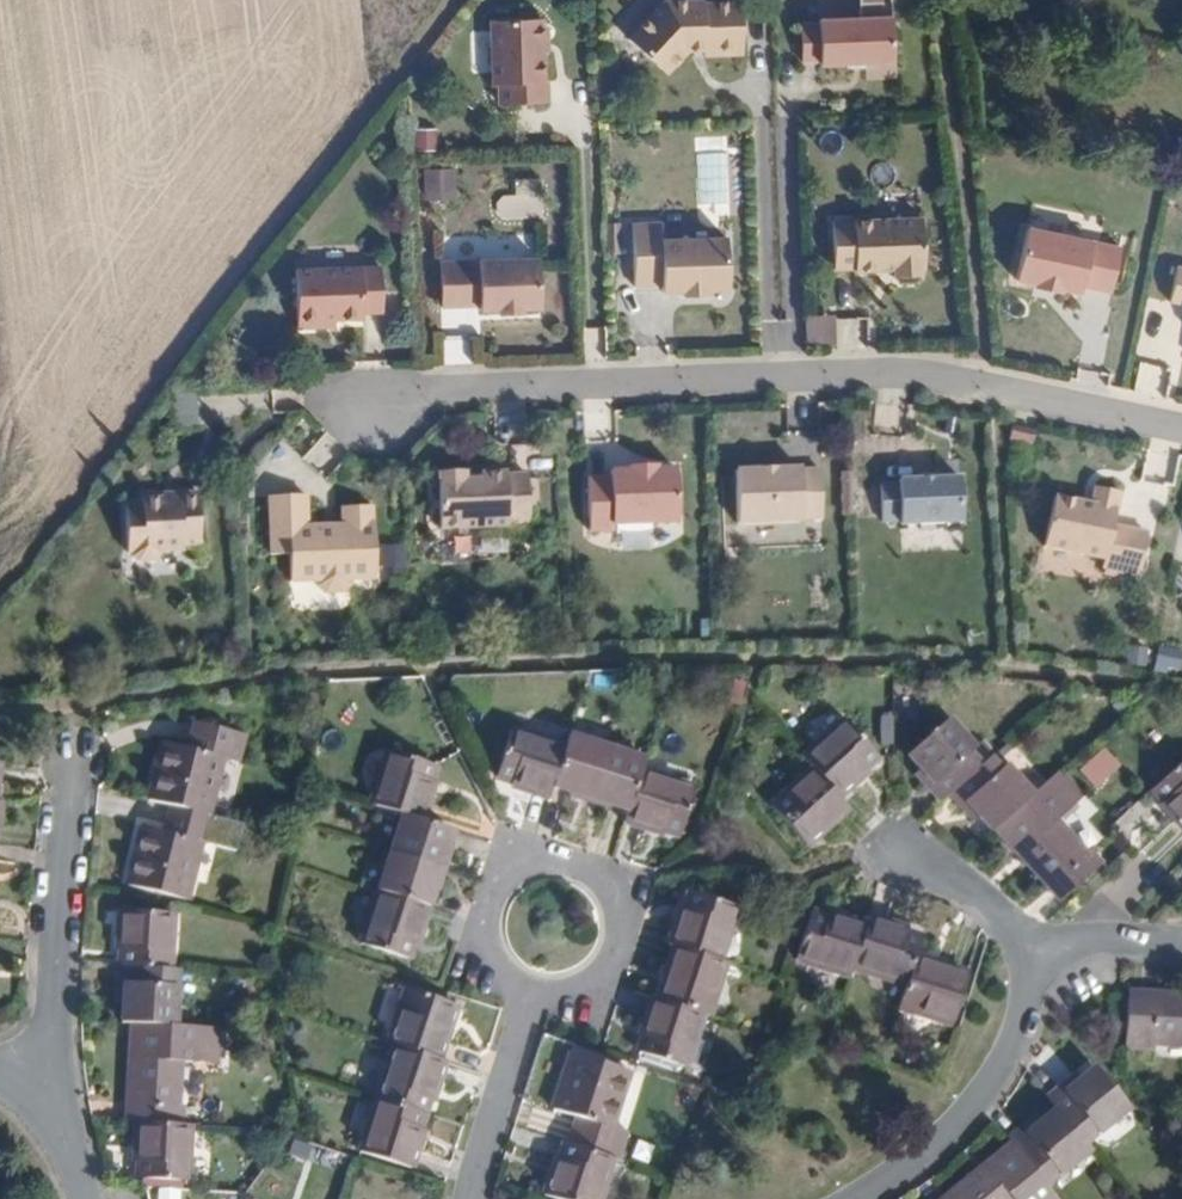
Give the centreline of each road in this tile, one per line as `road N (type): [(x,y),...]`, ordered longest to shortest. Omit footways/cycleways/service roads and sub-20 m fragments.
road 1 (residential): [(1181,428),(908,373),(445,390),(369,408)]
road 2 (track): [(449,0),(0,605)]
road 3 (residential): [(549,997),(593,985),(620,948),(624,925),(608,880),(566,855),(518,862),(486,895),(480,918),(490,963),(526,993)]
road 4 (residential): [(31,1096),(54,1014),(76,766)]
road 5 (residential): [(856,1198),(943,1139),(978,1100),(1010,1049),(1045,953)]
road 6 (residential): [(468,1198),(526,993)]
road 7 (residential): [(902,850),(972,889),(1045,953)]
road 8 (residential): [(1045,953),(1087,939),(1181,940)]

